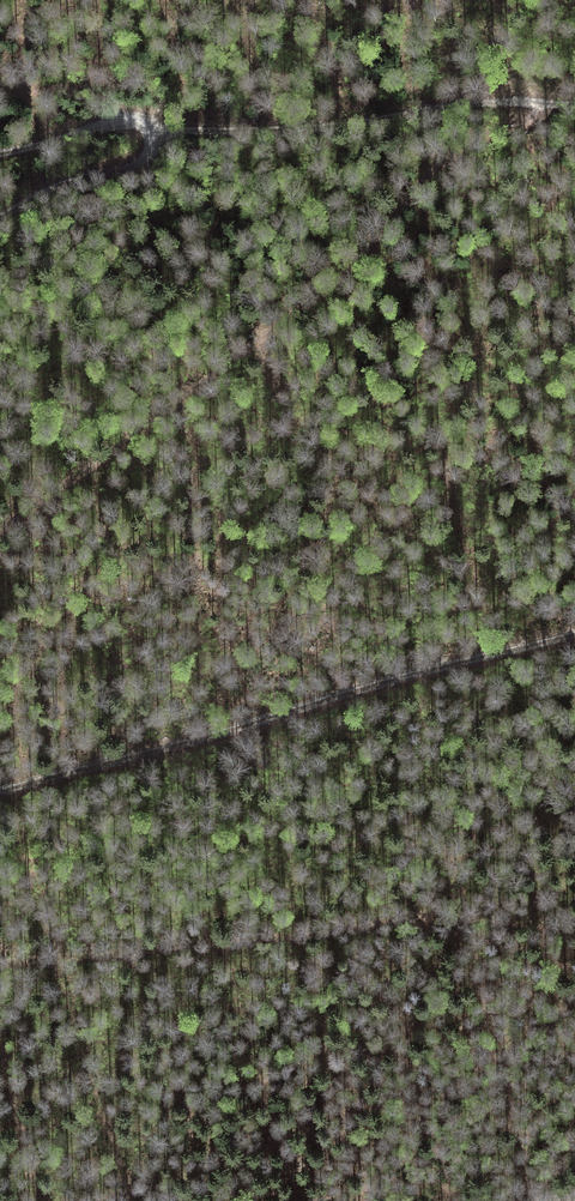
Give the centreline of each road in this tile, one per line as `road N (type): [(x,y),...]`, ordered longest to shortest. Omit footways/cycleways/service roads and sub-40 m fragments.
road 1 (track): [(540,105),(525,126),(451,154),(349,268),(0,533)]
road 2 (track): [(0,792),(574,636)]
road 3 (track): [(0,955),(427,918),(574,926)]
road 4 (track): [(152,131),(574,105)]
road 5 (track): [(0,218),(67,182),(142,163),(154,138),(146,125),(127,119),(0,153)]

